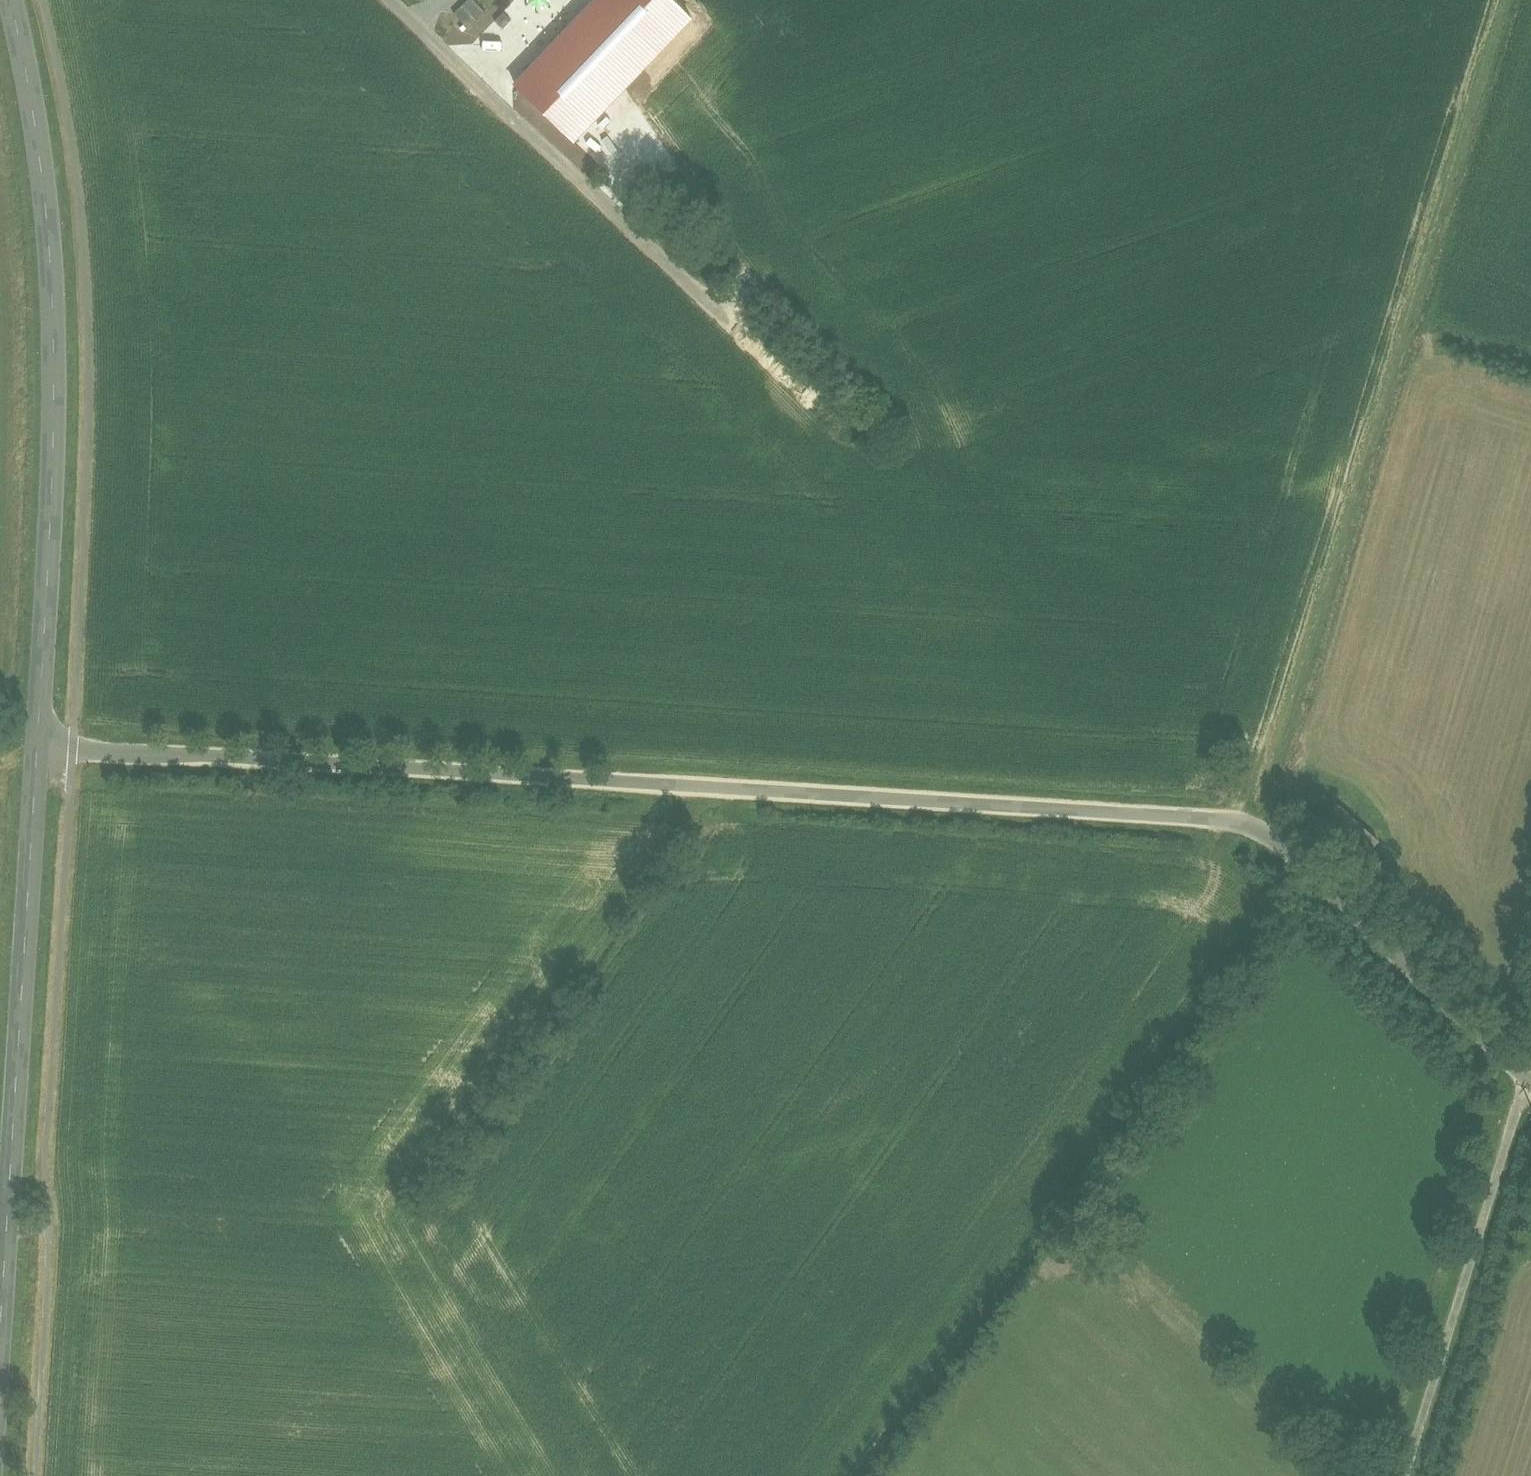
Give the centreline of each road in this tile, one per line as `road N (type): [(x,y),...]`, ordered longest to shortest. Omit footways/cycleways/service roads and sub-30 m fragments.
road 1 (residential): [(1526,1079),(1293,853),(1240,823),(36,746)]
road 2 (tertiary): [(10,0),(40,148),(55,374),(36,746)]
road 3 (tertiary): [(36,746),(0,1321)]
road 4 (unclassified): [(1403,1475),(1526,1079)]

